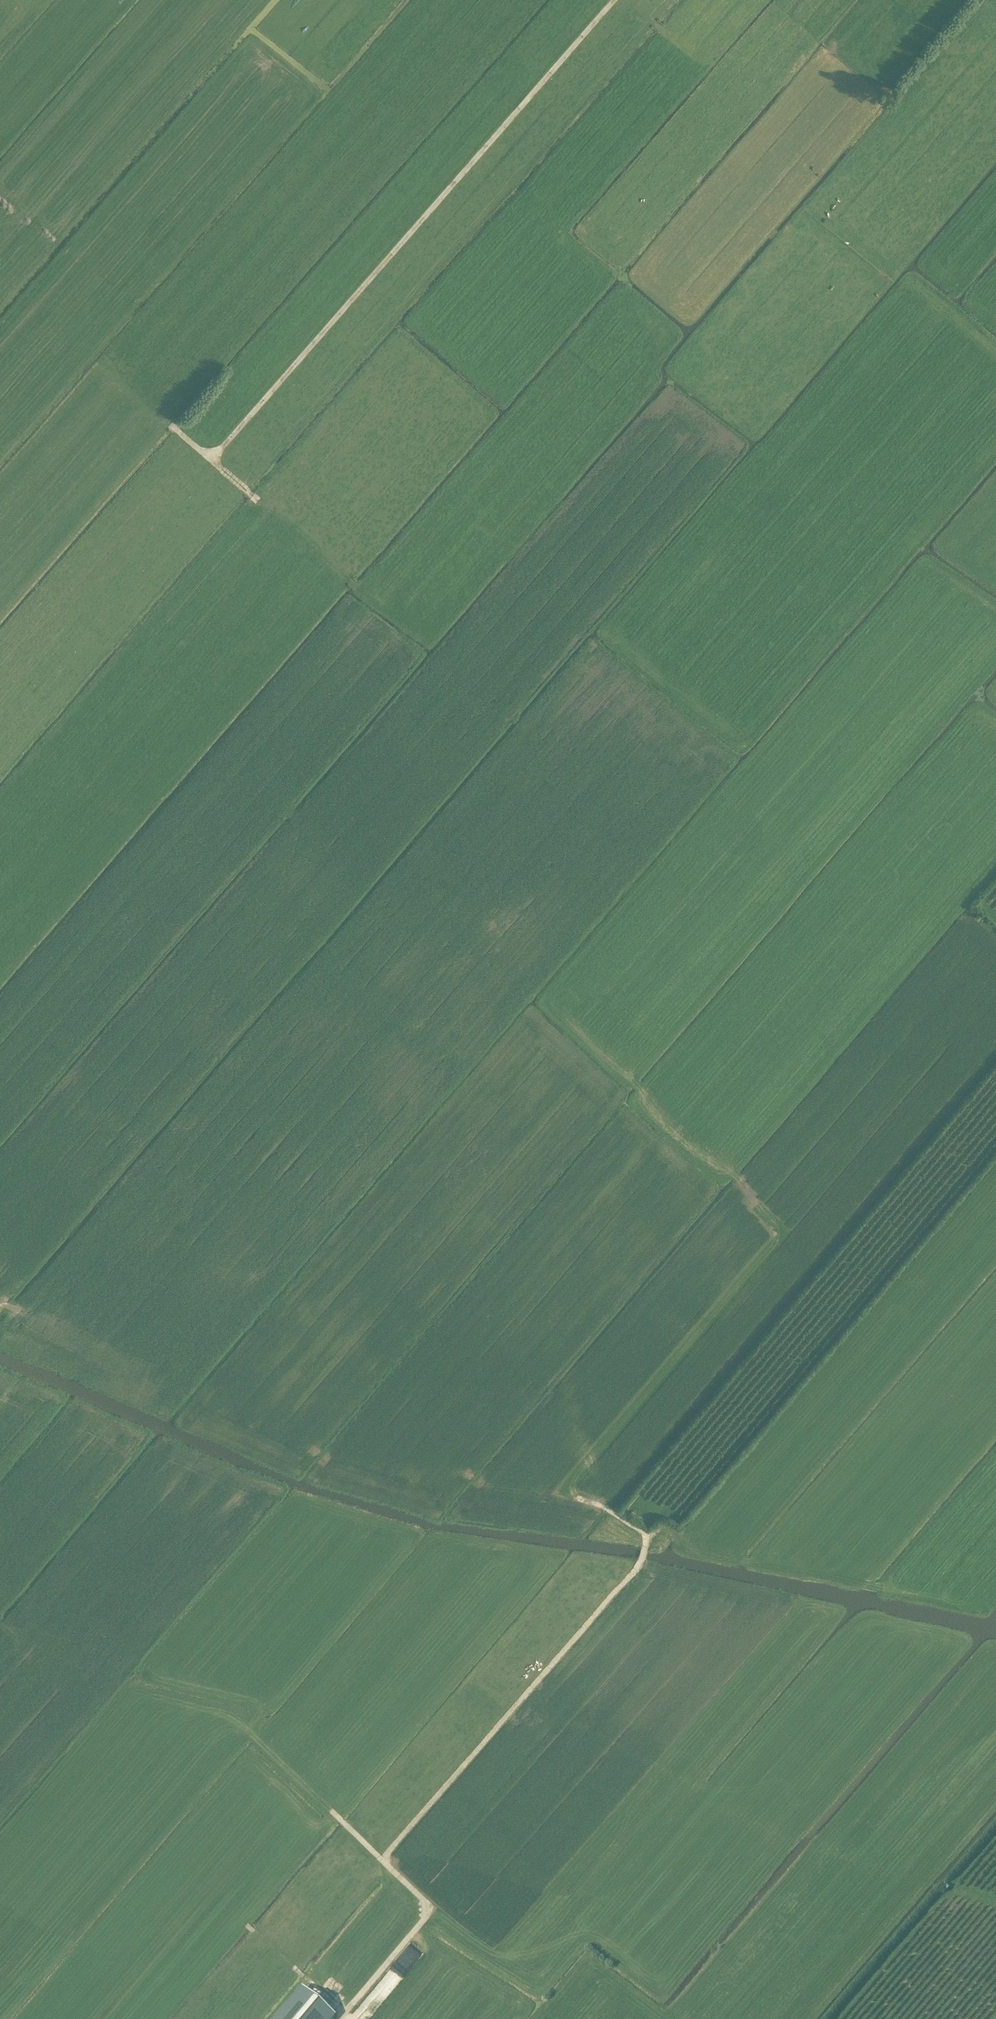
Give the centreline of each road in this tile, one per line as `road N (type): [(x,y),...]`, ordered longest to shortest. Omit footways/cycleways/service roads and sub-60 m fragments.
road 1 (track): [(339,2018),(432,1910),(383,1860),(638,1558),(646,1529),(608,1502)]
road 2 (track): [(173,419),(217,454),(614,0)]
road 3 (track): [(217,454),(361,582)]

